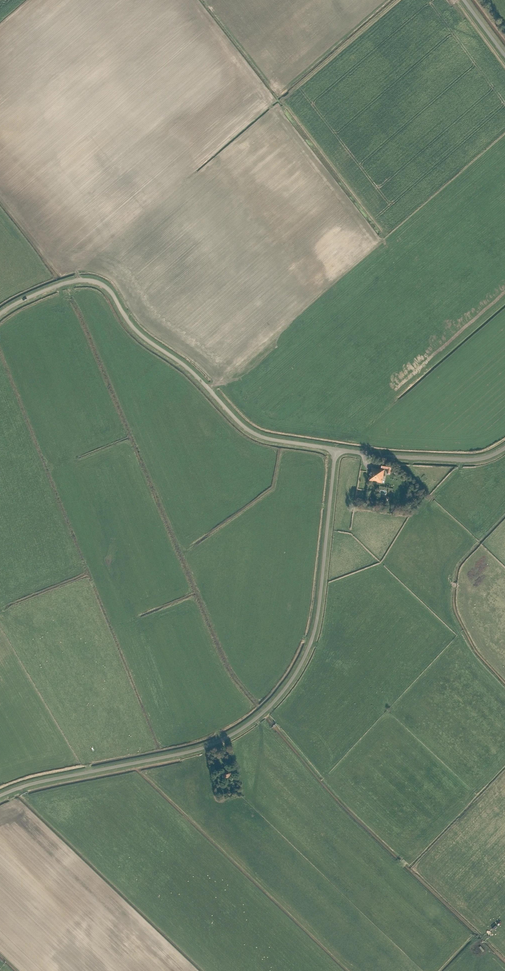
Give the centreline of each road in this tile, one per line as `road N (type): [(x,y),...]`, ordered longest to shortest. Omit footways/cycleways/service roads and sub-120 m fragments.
road 1 (unclassified): [(0,796),(204,748),(275,700),(314,632),(335,449)]
road 2 (unclassified): [(0,314),(57,285),(95,280),(135,331),(255,435),(335,449)]
road 3 (unclassified): [(335,449),(471,460),(504,448)]

